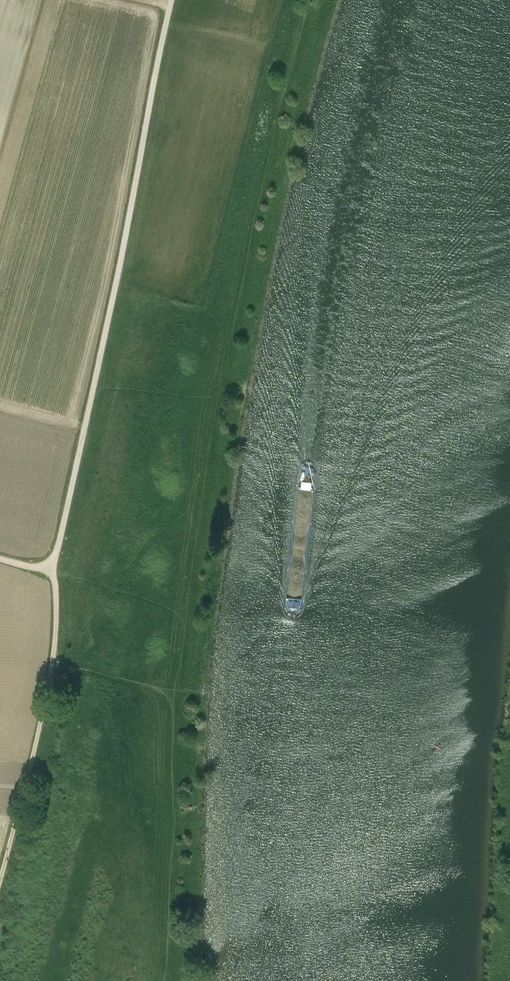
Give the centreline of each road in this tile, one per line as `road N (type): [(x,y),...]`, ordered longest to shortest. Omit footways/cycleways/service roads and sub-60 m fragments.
road 1 (track): [(172,0),(53,573)]
road 2 (track): [(53,573),(52,663),(0,880)]

